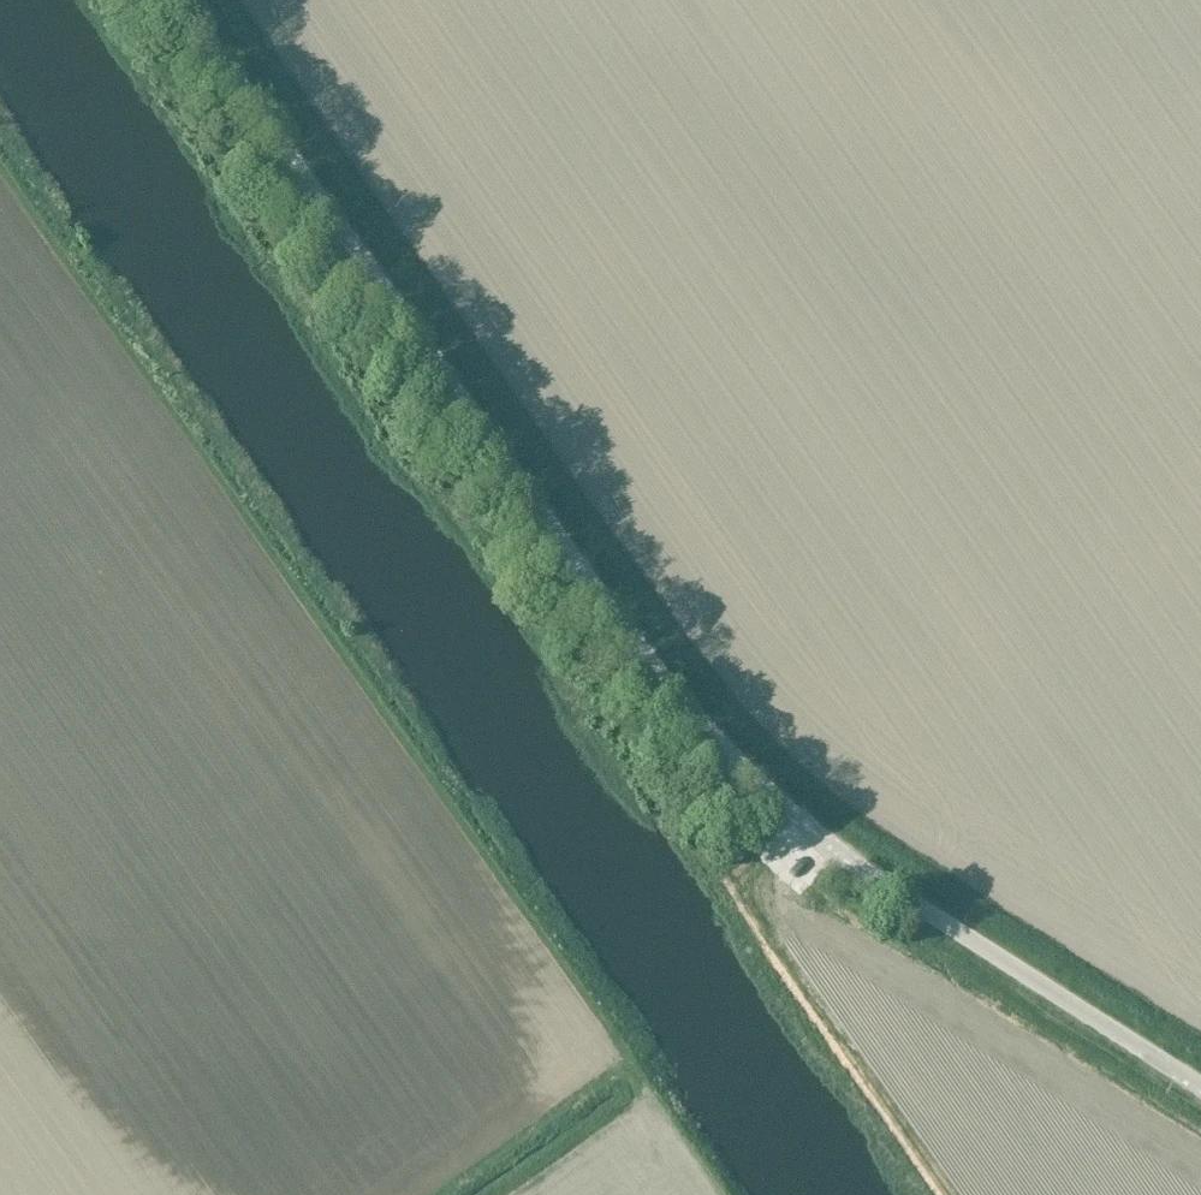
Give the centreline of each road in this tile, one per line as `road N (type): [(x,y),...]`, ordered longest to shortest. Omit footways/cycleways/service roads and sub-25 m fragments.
road 1 (unclassified): [(1200,1084),(817,834),(706,730),(606,602),(182,0)]

